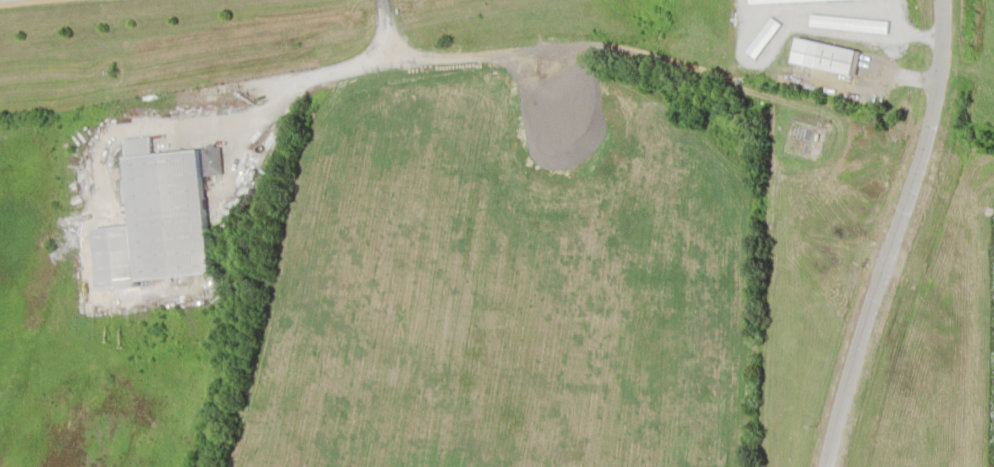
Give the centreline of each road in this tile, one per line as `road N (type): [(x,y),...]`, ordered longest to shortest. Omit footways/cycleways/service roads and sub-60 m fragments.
road 1 (residential): [(824,466),(920,157),(937,88),(941,0)]

